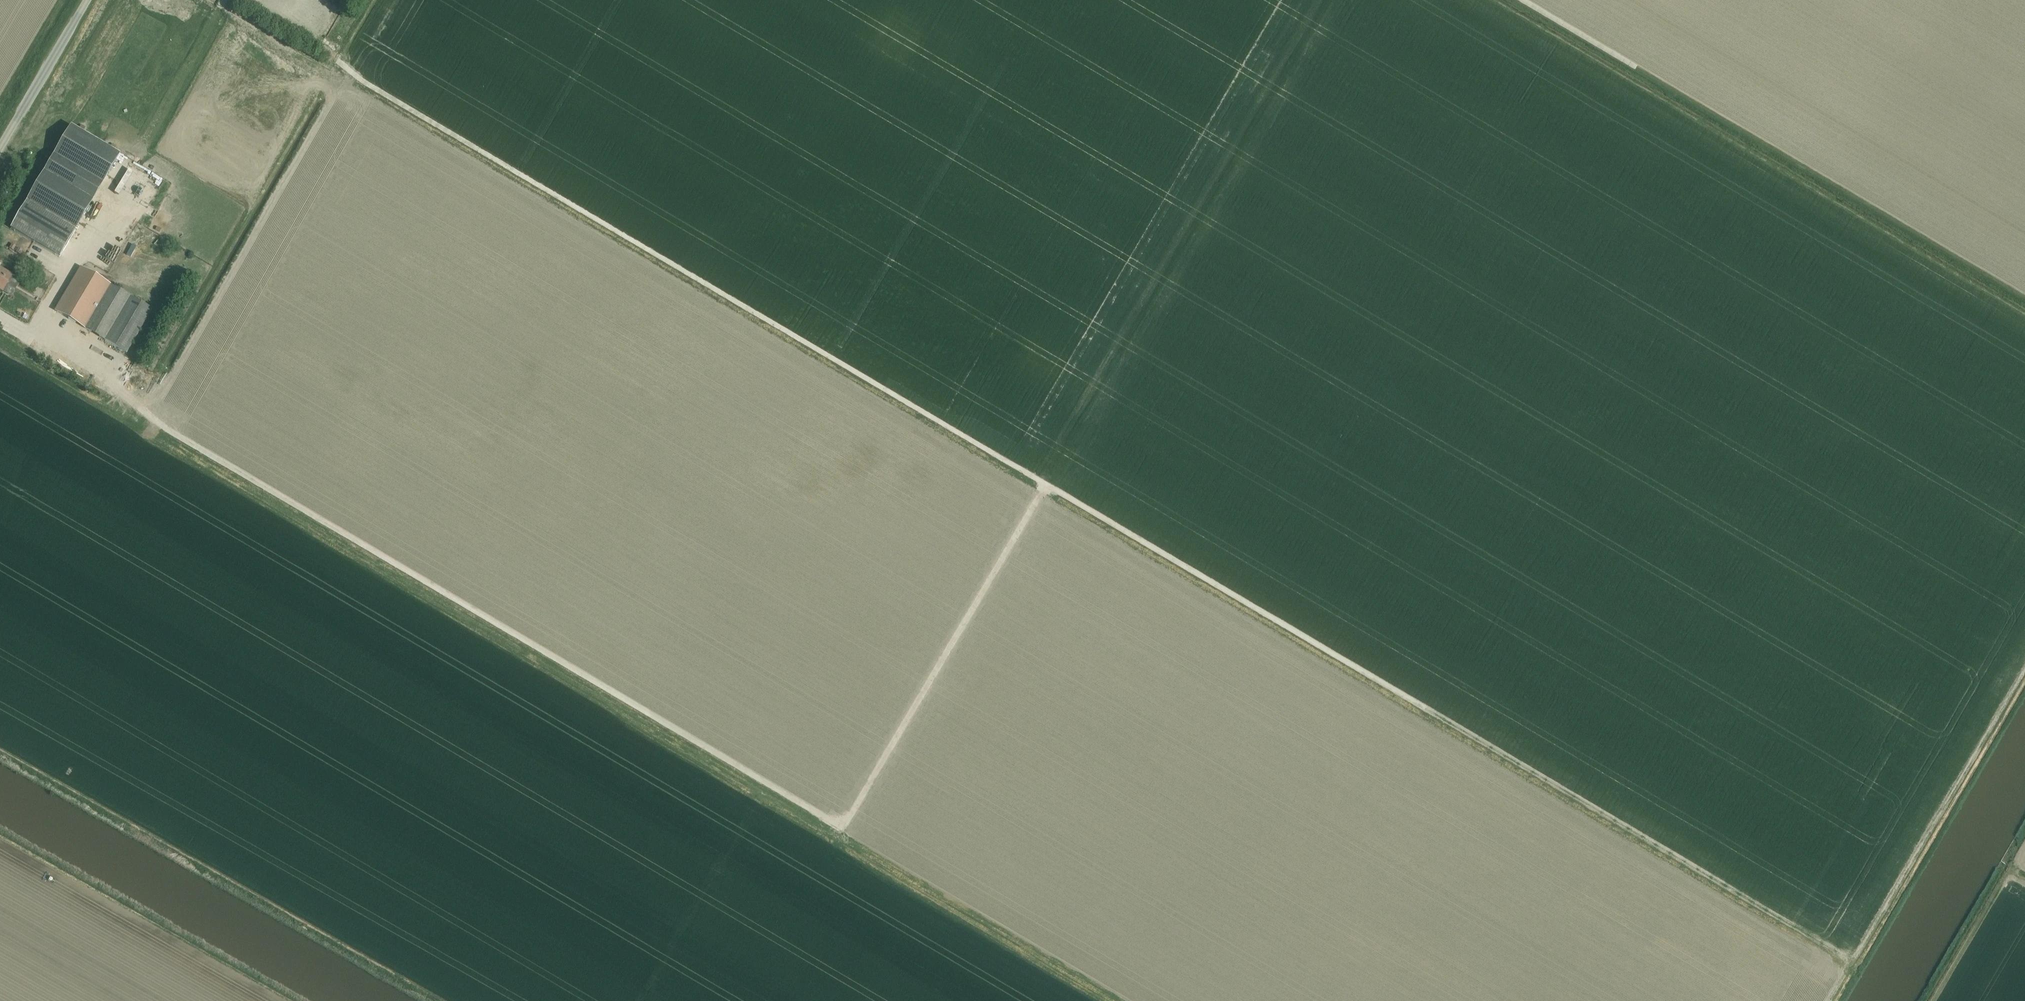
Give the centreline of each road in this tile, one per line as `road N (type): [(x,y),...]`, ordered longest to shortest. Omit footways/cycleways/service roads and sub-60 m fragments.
road 1 (unclassified): [(0,146),(87,0)]

